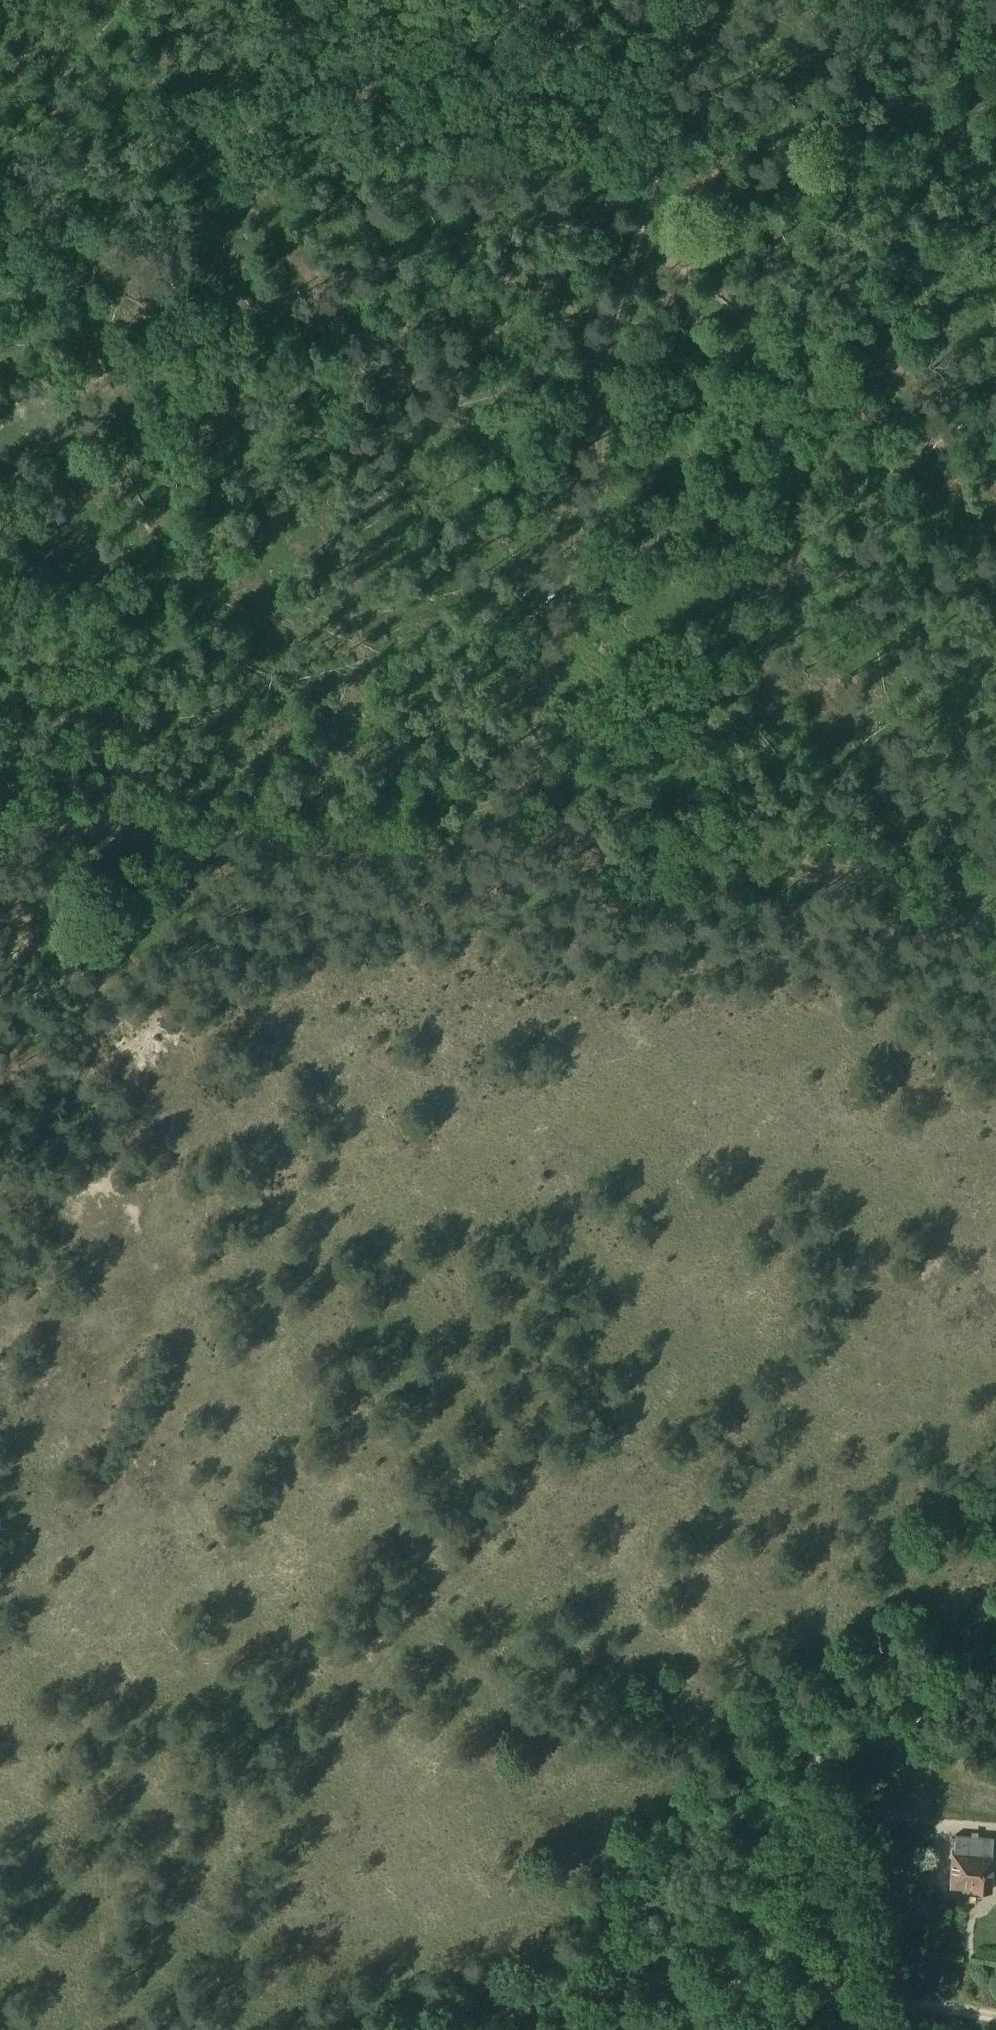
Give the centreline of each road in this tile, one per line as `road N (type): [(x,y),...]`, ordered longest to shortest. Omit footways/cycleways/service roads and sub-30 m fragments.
road 1 (track): [(593,862),(545,785),(537,746),(599,433),(598,347),(626,270),(694,0)]
road 2 (track): [(995,1601),(893,1698),(868,1735),(867,1763),(884,1816),(889,2000)]
road 3 (track): [(639,1976),(721,1978),(995,2016)]
road 4 (track): [(465,2029),(542,1999),(639,1976)]

